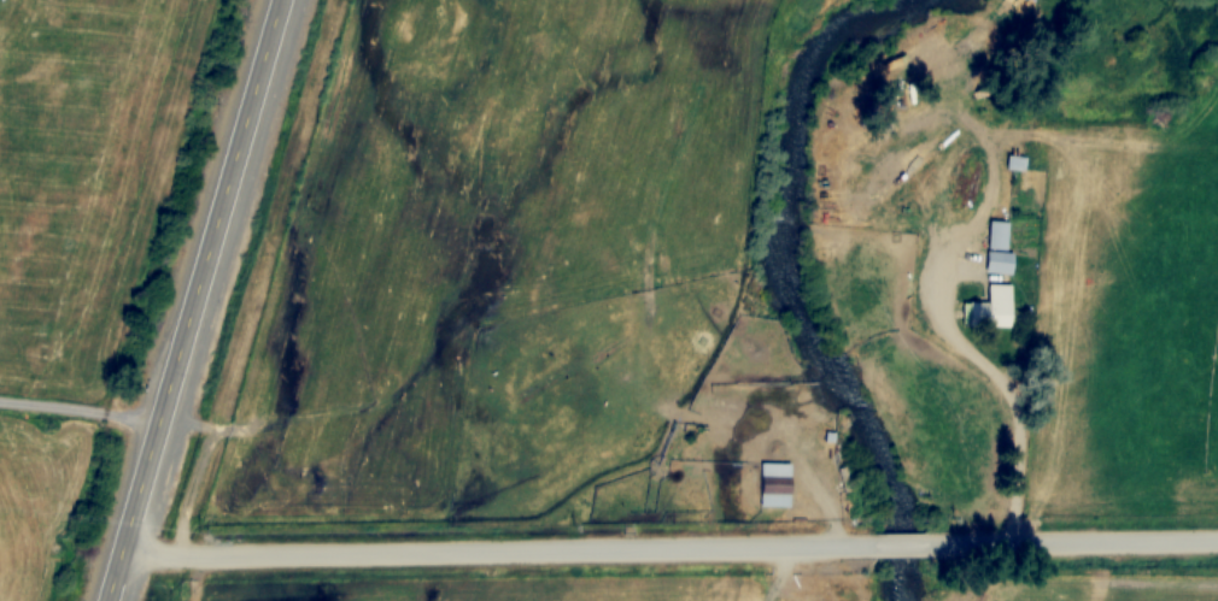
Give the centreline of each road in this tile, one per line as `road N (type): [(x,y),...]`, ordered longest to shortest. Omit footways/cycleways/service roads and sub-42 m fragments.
road 1 (residential): [(886,547),(121,556)]
road 2 (primary): [(108,600),(280,0)]
road 3 (residential): [(1217,542),(924,547)]

